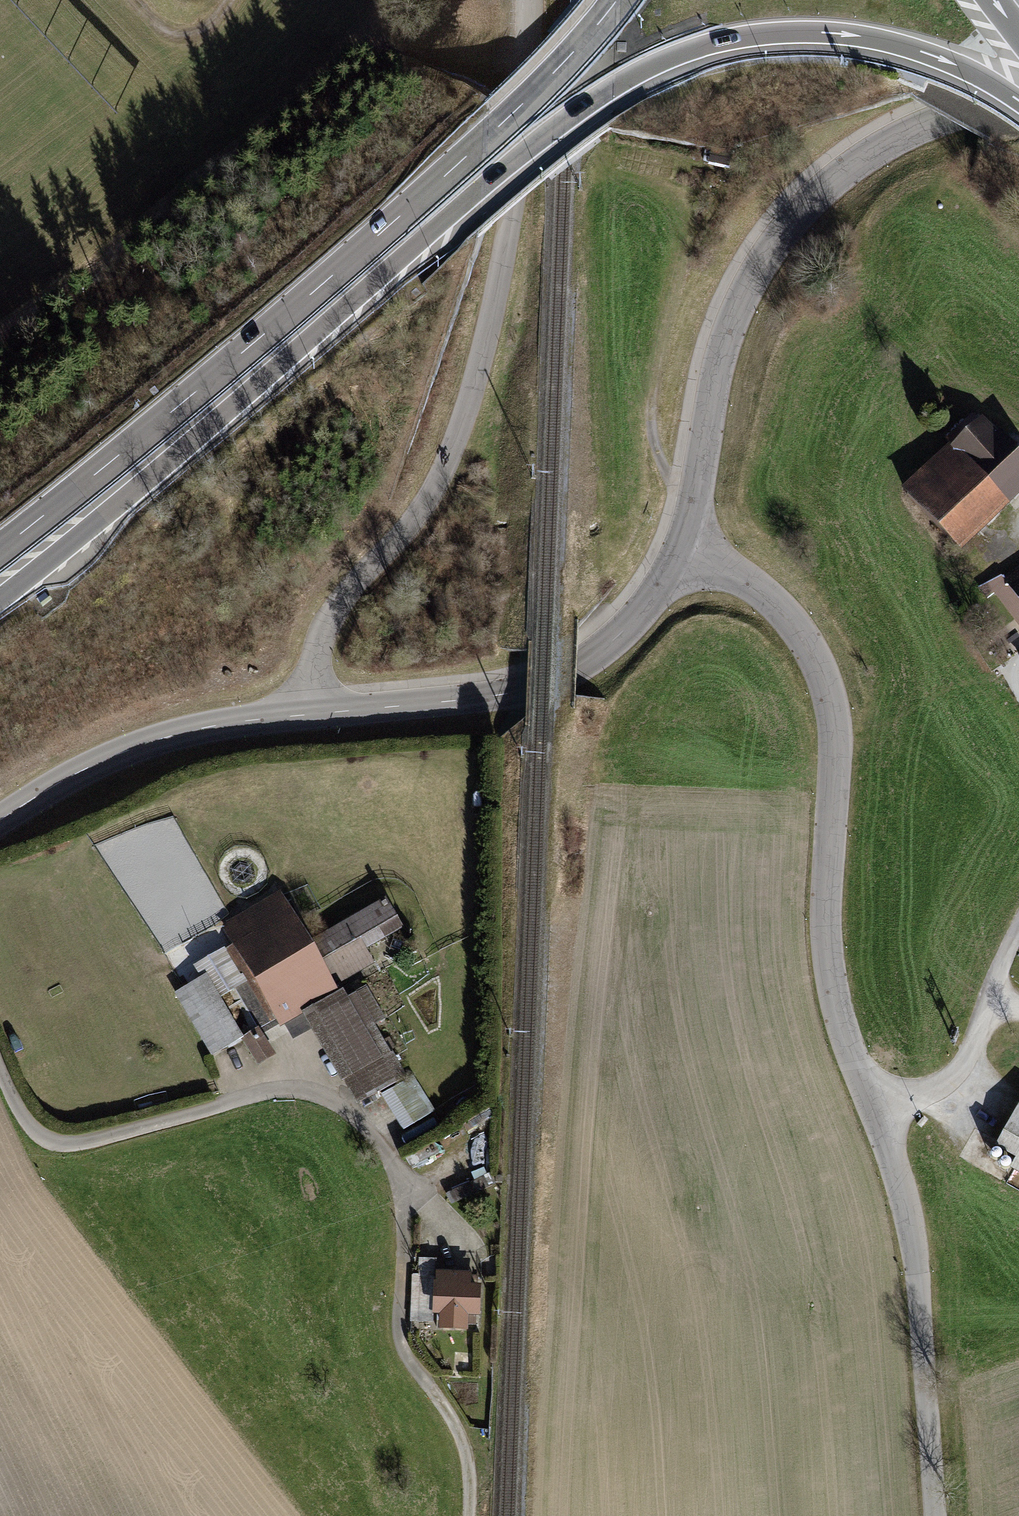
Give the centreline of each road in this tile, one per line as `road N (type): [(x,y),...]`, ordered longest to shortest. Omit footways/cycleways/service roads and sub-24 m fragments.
road 1 (track): [(0,1069),(30,1126),(61,1143),(286,1091),(321,1097),(361,1125),(388,1159),(400,1196),(399,1341),(460,1442),(467,1515)]
road 2 (unclassified): [(0,820),(80,771),(187,732),(545,682),(619,634),(680,547)]
road 3 (unclassified): [(874,1113),(829,971),(836,736),(827,685),(785,612),(746,580),(680,547)]
road 4 (trunk): [(0,597),(482,188)]
road 5 (trunk): [(482,142),(0,549)]
road 6 (unclassified): [(680,547),(721,352),(768,252),(825,189),(874,152),(947,115),(1018,99)]
road 7 (motorway): [(482,188),(622,82),(735,40),(816,33),(878,40),(949,62),(1018,101)]
road 8 (unclassified): [(936,1515),(914,1240),(874,1113)]
road 9 (track): [(690,512),(658,455),(650,413),(683,265)]
road 10 (residential): [(874,1113),(938,1085),(961,1065),(1018,926)]
road 11 (motorway): [(617,0),(482,142)]
road 12 (track): [(230,0),(208,25),(183,34),(160,25),(136,0)]

